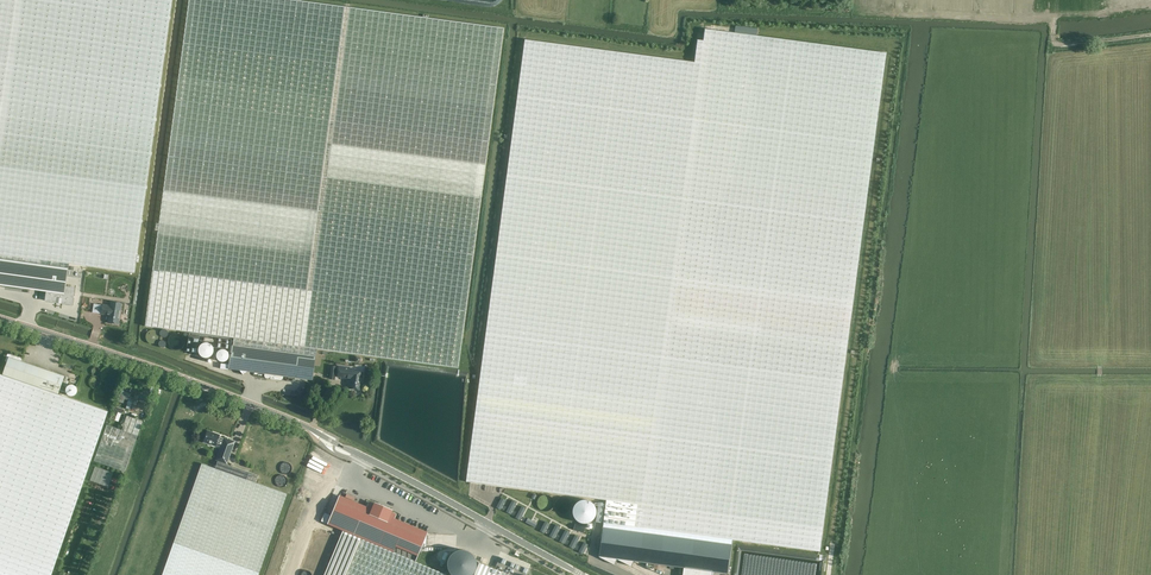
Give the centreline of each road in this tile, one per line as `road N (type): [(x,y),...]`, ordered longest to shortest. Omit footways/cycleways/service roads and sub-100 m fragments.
road 1 (tertiary): [(582,574),(267,409),(0,318)]

